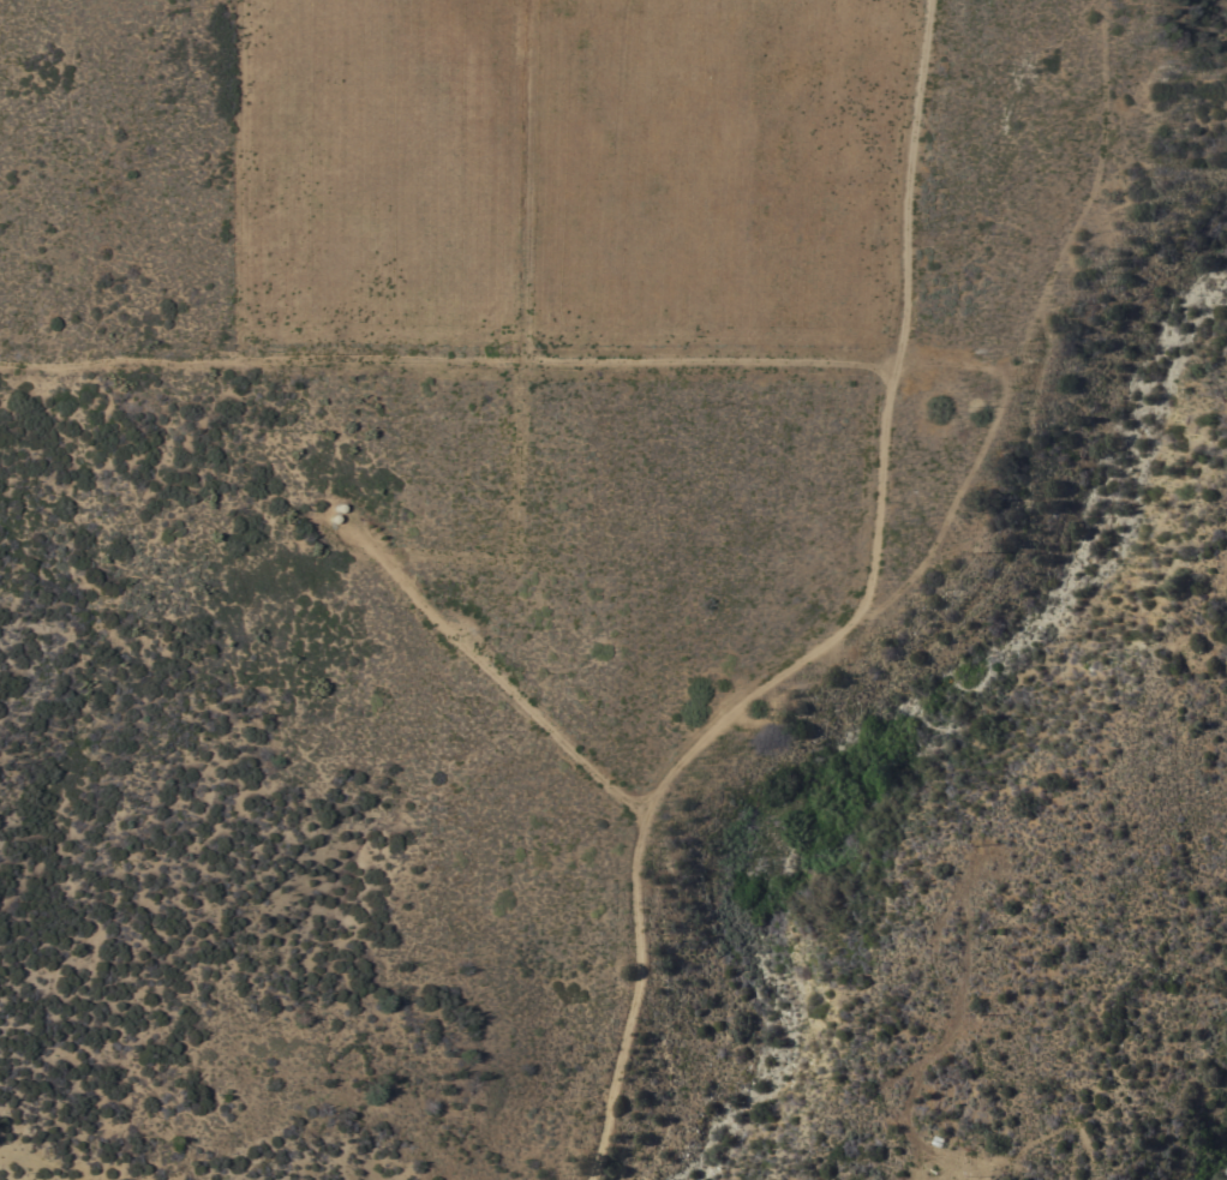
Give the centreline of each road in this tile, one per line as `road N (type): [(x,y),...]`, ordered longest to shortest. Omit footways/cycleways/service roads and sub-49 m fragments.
road 1 (track): [(935,0),(910,223),(911,333),(896,379),(878,562),(862,621),(708,731),(645,828),(636,881),(642,972),(596,1179)]
road 2 (track): [(44,357),(137,415),(252,507),(418,687),(616,1091)]
road 3 (track): [(902,363),(0,357)]
road 4 (track): [(614,774),(666,727),(666,701),(576,623),(582,591),(618,577),(668,591),(722,622),(839,573),(875,570)]
road 5 (track): [(360,531),(516,694),(654,809)]
road 6 (track): [(527,904),(614,774)]

